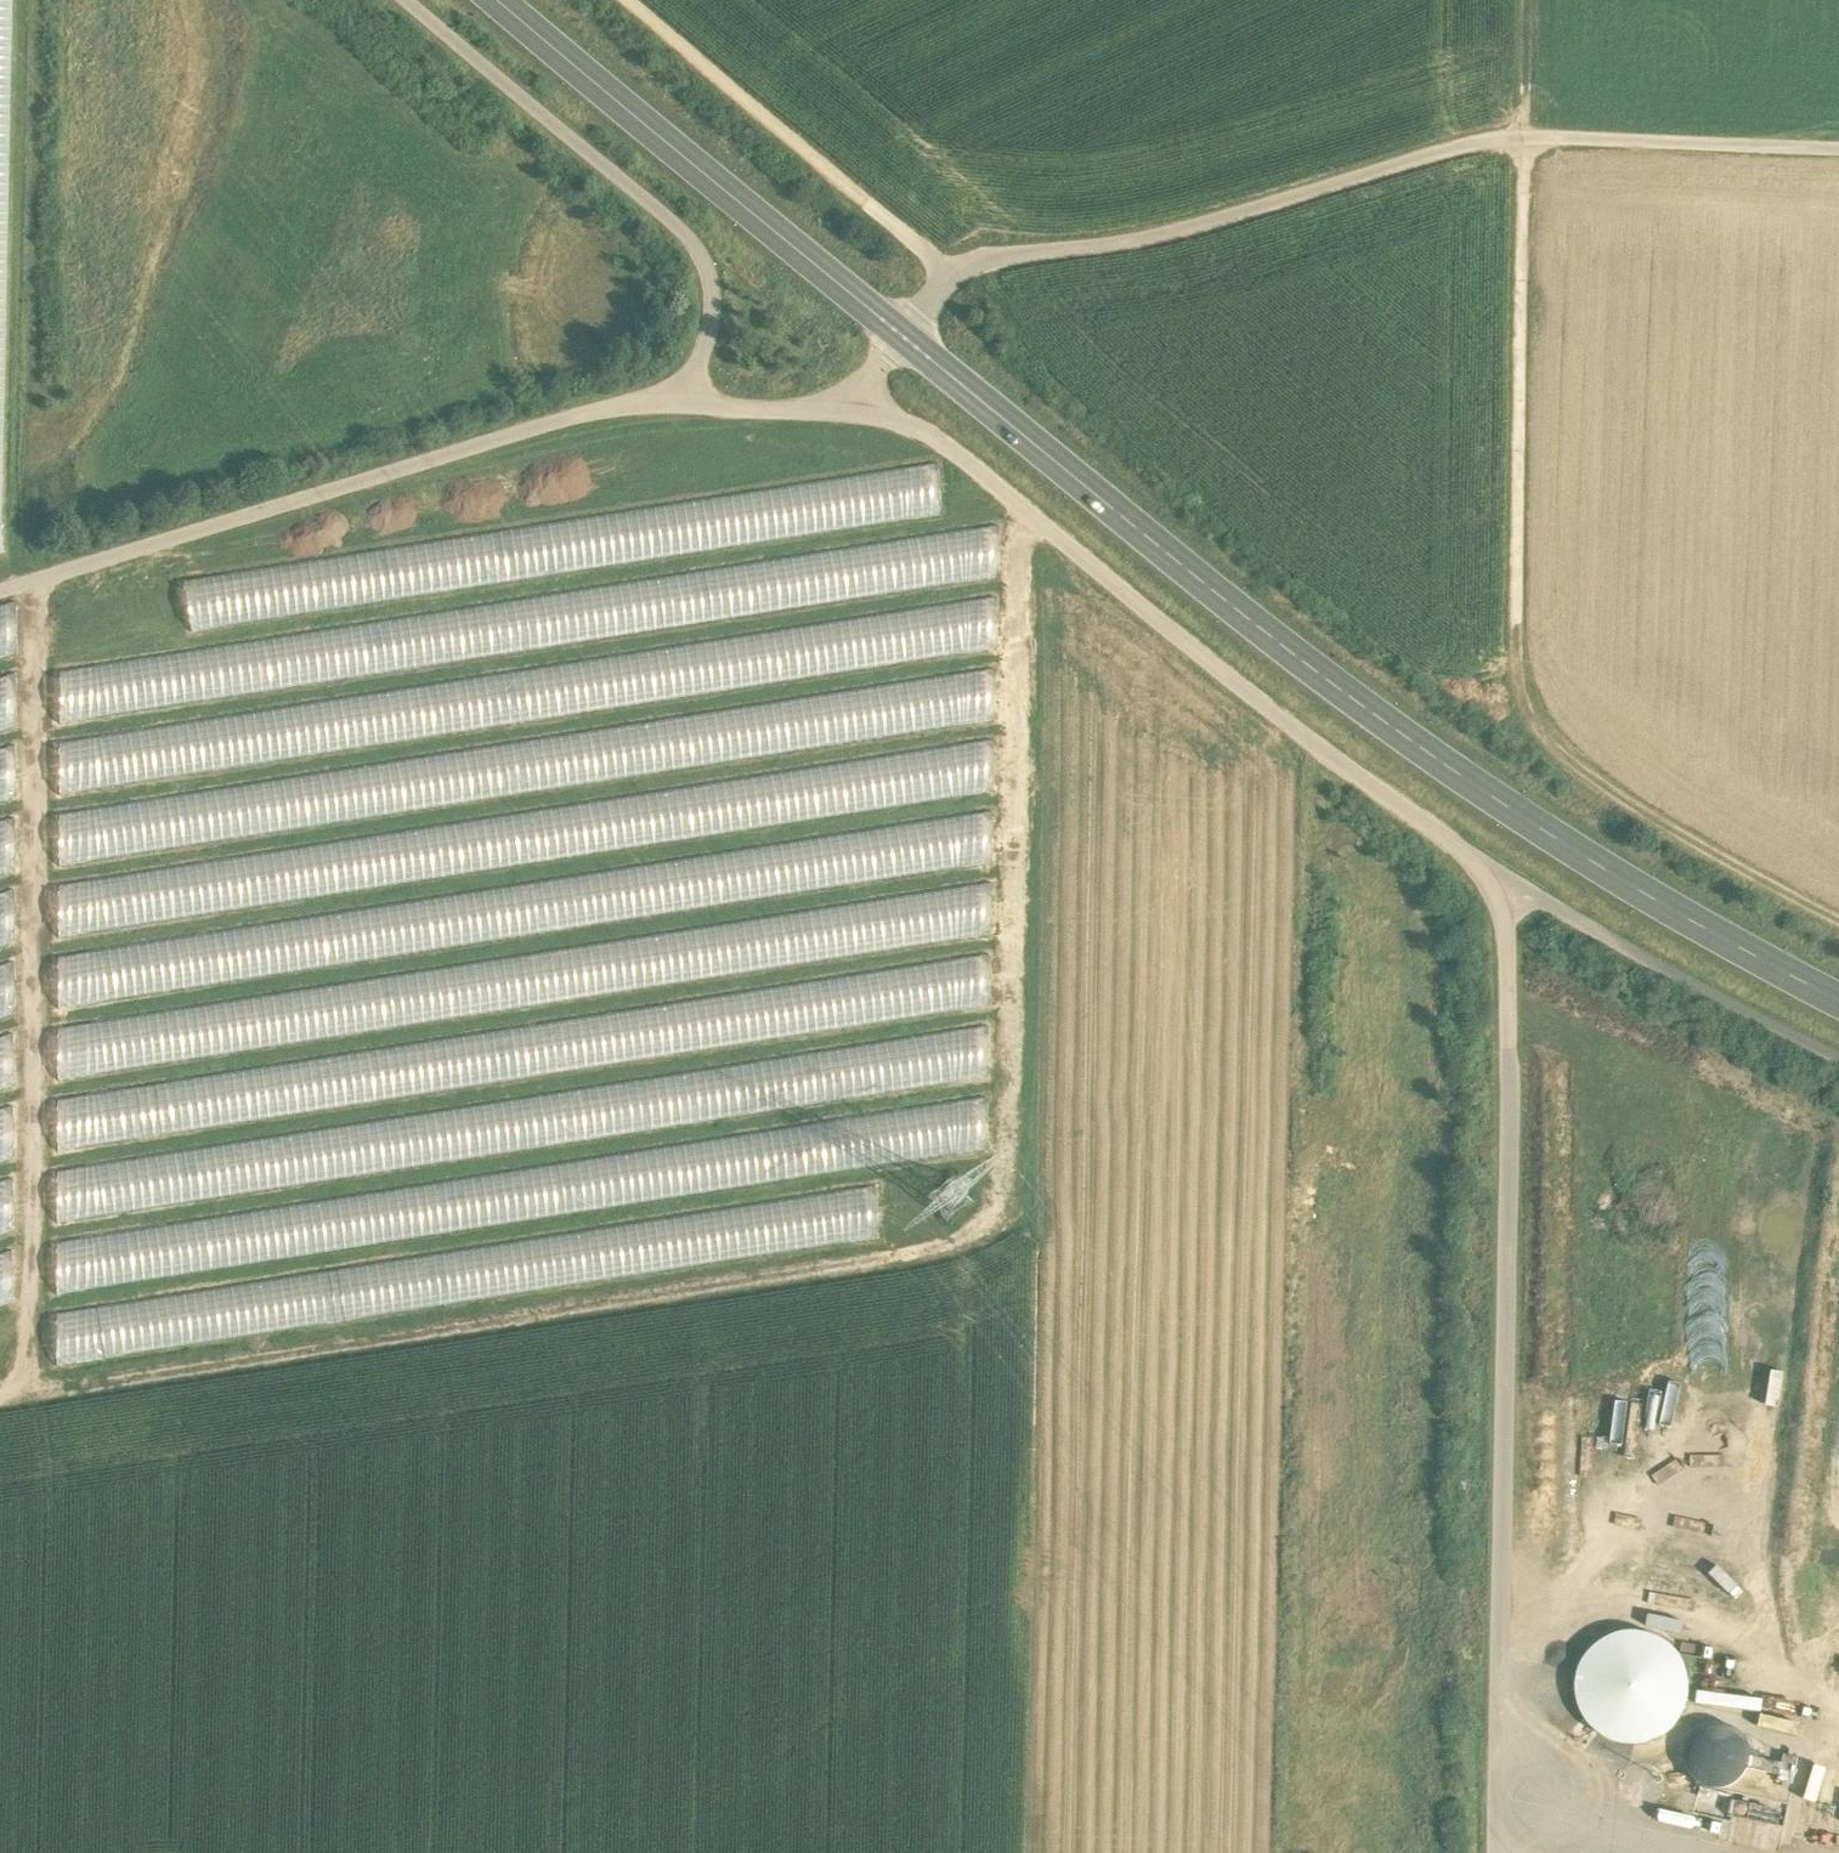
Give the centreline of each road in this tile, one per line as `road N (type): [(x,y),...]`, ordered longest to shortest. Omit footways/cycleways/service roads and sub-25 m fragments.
road 1 (track): [(0,1394),(953,1246),(1005,1206),(1014,502)]
road 2 (secondary): [(1838,1002),(1693,926),(1457,775),(1328,680),(496,0)]
road 3 (track): [(0,593),(658,396),(742,408),(826,406),(954,281),(1006,256),(1133,240),(1366,173),(1492,142),(1523,142)]
road 4 (track): [(1504,935),(1493,1852)]
road 5 (track): [(1504,935),(1496,881),(1243,690),(942,443),(885,412),(826,406)]
road 6 (track): [(1523,142),(1517,596),(1532,707)]
road 7 (track): [(658,396),(695,369),(710,328),(706,258),(669,219),(401,0)]
road 8 (track): [(954,281),(636,0)]
road 9 (track): [(1838,919),(1550,747),(1532,707)]
road 10 (track): [(1523,142),(1838,151)]
road 11 (track): [(1543,0),(1541,108),(1523,142)]

